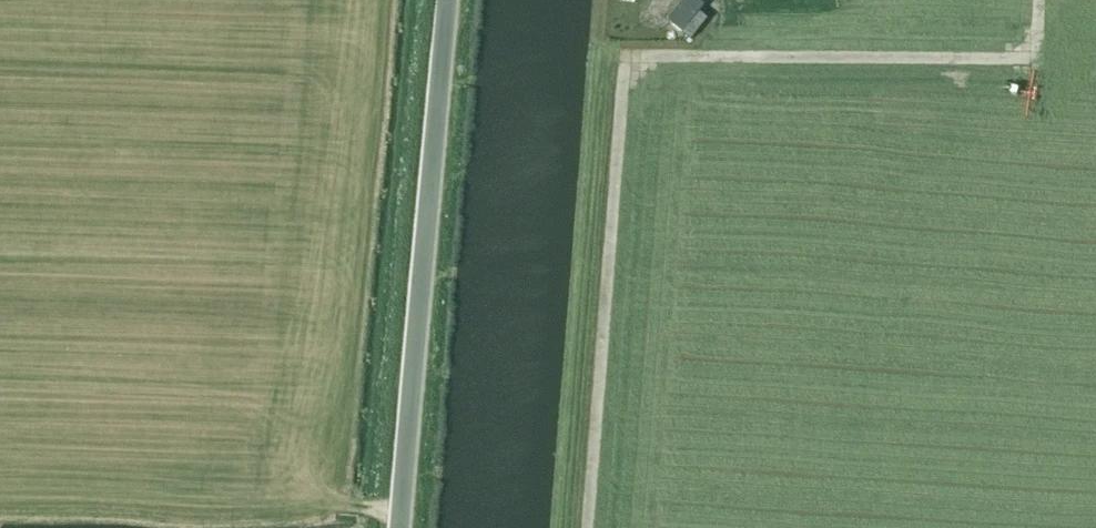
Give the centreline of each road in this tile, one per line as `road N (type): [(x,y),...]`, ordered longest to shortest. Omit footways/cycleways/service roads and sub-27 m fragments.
road 1 (track): [(1035,0),(1033,59),(626,55),(587,527)]
road 2 (unclassified): [(400,527),(453,0)]

